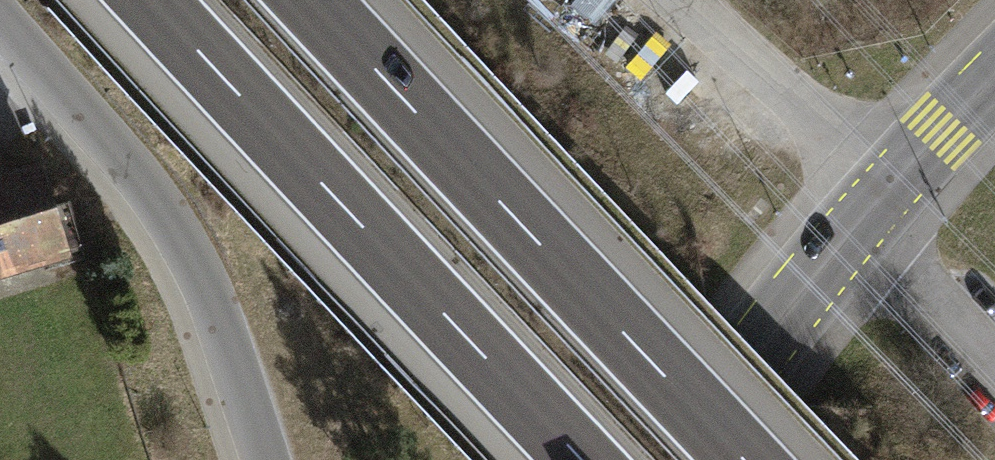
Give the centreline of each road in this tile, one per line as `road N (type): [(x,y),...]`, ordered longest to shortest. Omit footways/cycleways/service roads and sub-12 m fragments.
road 1 (motorway): [(746,459),(314,0)]
road 2 (motorway): [(150,0),(581,459)]
road 3 (unclassified): [(263,459),(208,294),(173,227),(129,162),(0,20)]
road 4 (unclassified): [(645,0),(868,218)]
road 5 (secondary): [(688,459),(868,218)]
road 6 (unclassified): [(868,218),(994,363)]
road 7 (secondary): [(868,218),(994,83)]

